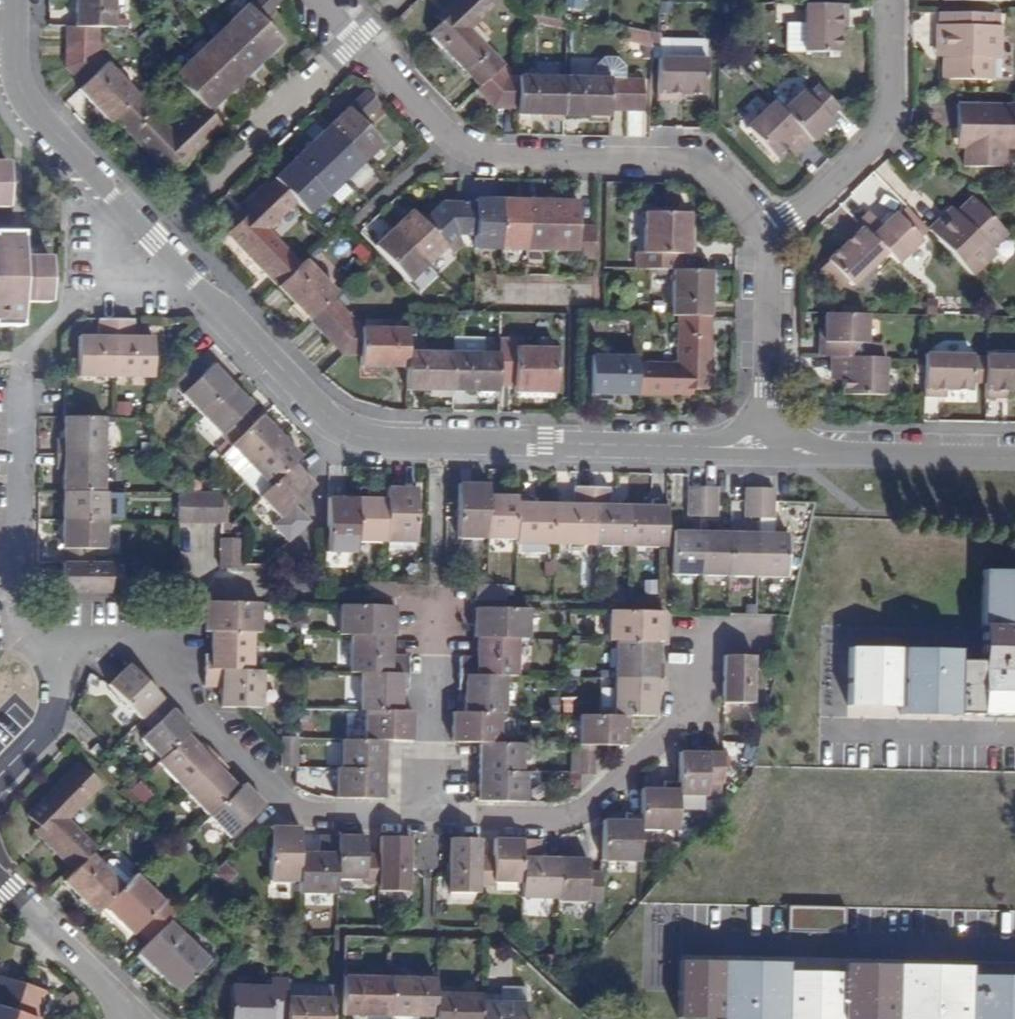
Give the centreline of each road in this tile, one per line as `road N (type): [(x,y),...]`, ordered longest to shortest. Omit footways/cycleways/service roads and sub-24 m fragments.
road 1 (residential): [(764,447),(362,437),(331,421),(39,112),(24,84),(23,0)]
road 2 (residential): [(770,240),(702,164),(466,152),(326,0)]
road 3 (residential): [(53,651),(106,631),(141,651),(277,794),(318,817),(428,820)]
road 4 (residential): [(428,820),(562,825),(621,794),(707,699),(706,635)]
road 5 (residential): [(53,651),(21,623),(28,366)]
road 6 (residential): [(888,0),(887,123),(770,240)]
road 7 (residential): [(1014,457),(764,447)]
road 8 (residential): [(428,820),(433,600)]
road 9 (residential): [(764,447),(770,240)]
road 10 (residential): [(0,885),(135,1018)]
road 11 (residential): [(0,805),(57,729),(53,651)]

